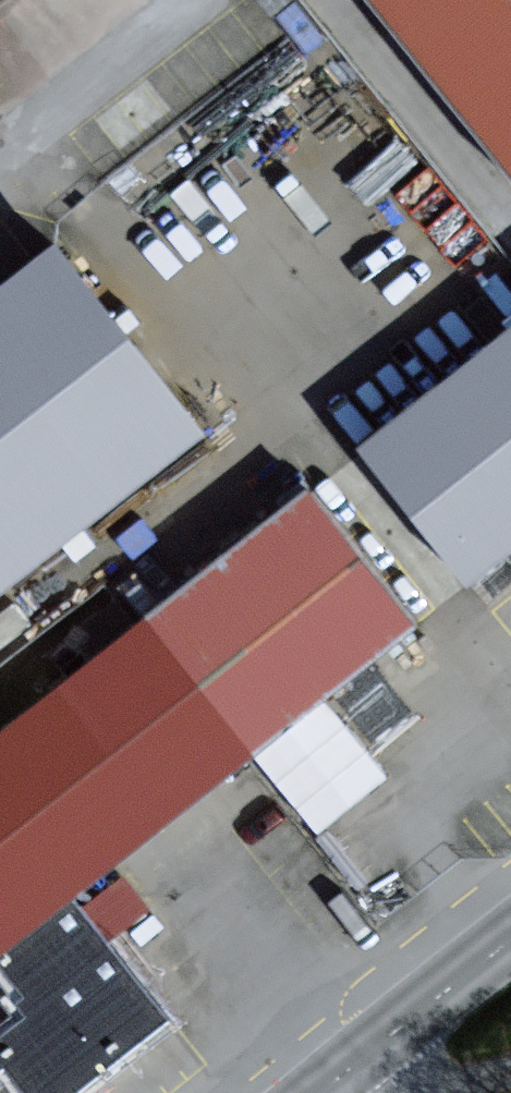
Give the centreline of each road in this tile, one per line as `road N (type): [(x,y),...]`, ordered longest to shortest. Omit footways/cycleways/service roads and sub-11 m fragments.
road 1 (tertiary): [(374,1062),(510,953)]

